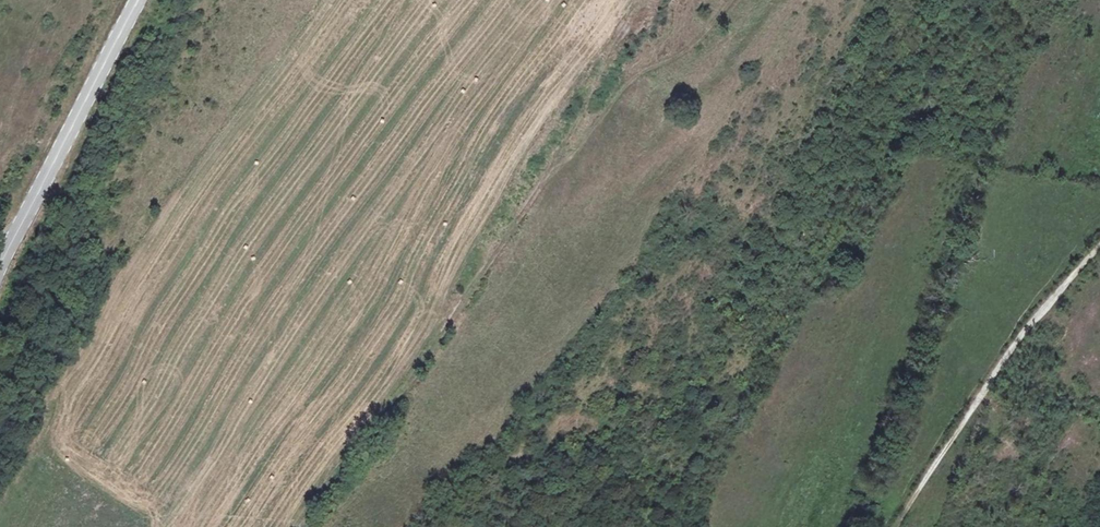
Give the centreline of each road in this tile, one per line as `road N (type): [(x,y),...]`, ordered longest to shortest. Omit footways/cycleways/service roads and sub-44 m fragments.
road 1 (track): [(305,526),(576,140),(629,80),(702,41),(734,0)]
road 2 (track): [(1099,245),(996,375),(897,526)]
road 3 (secondary): [(139,0),(0,268)]

